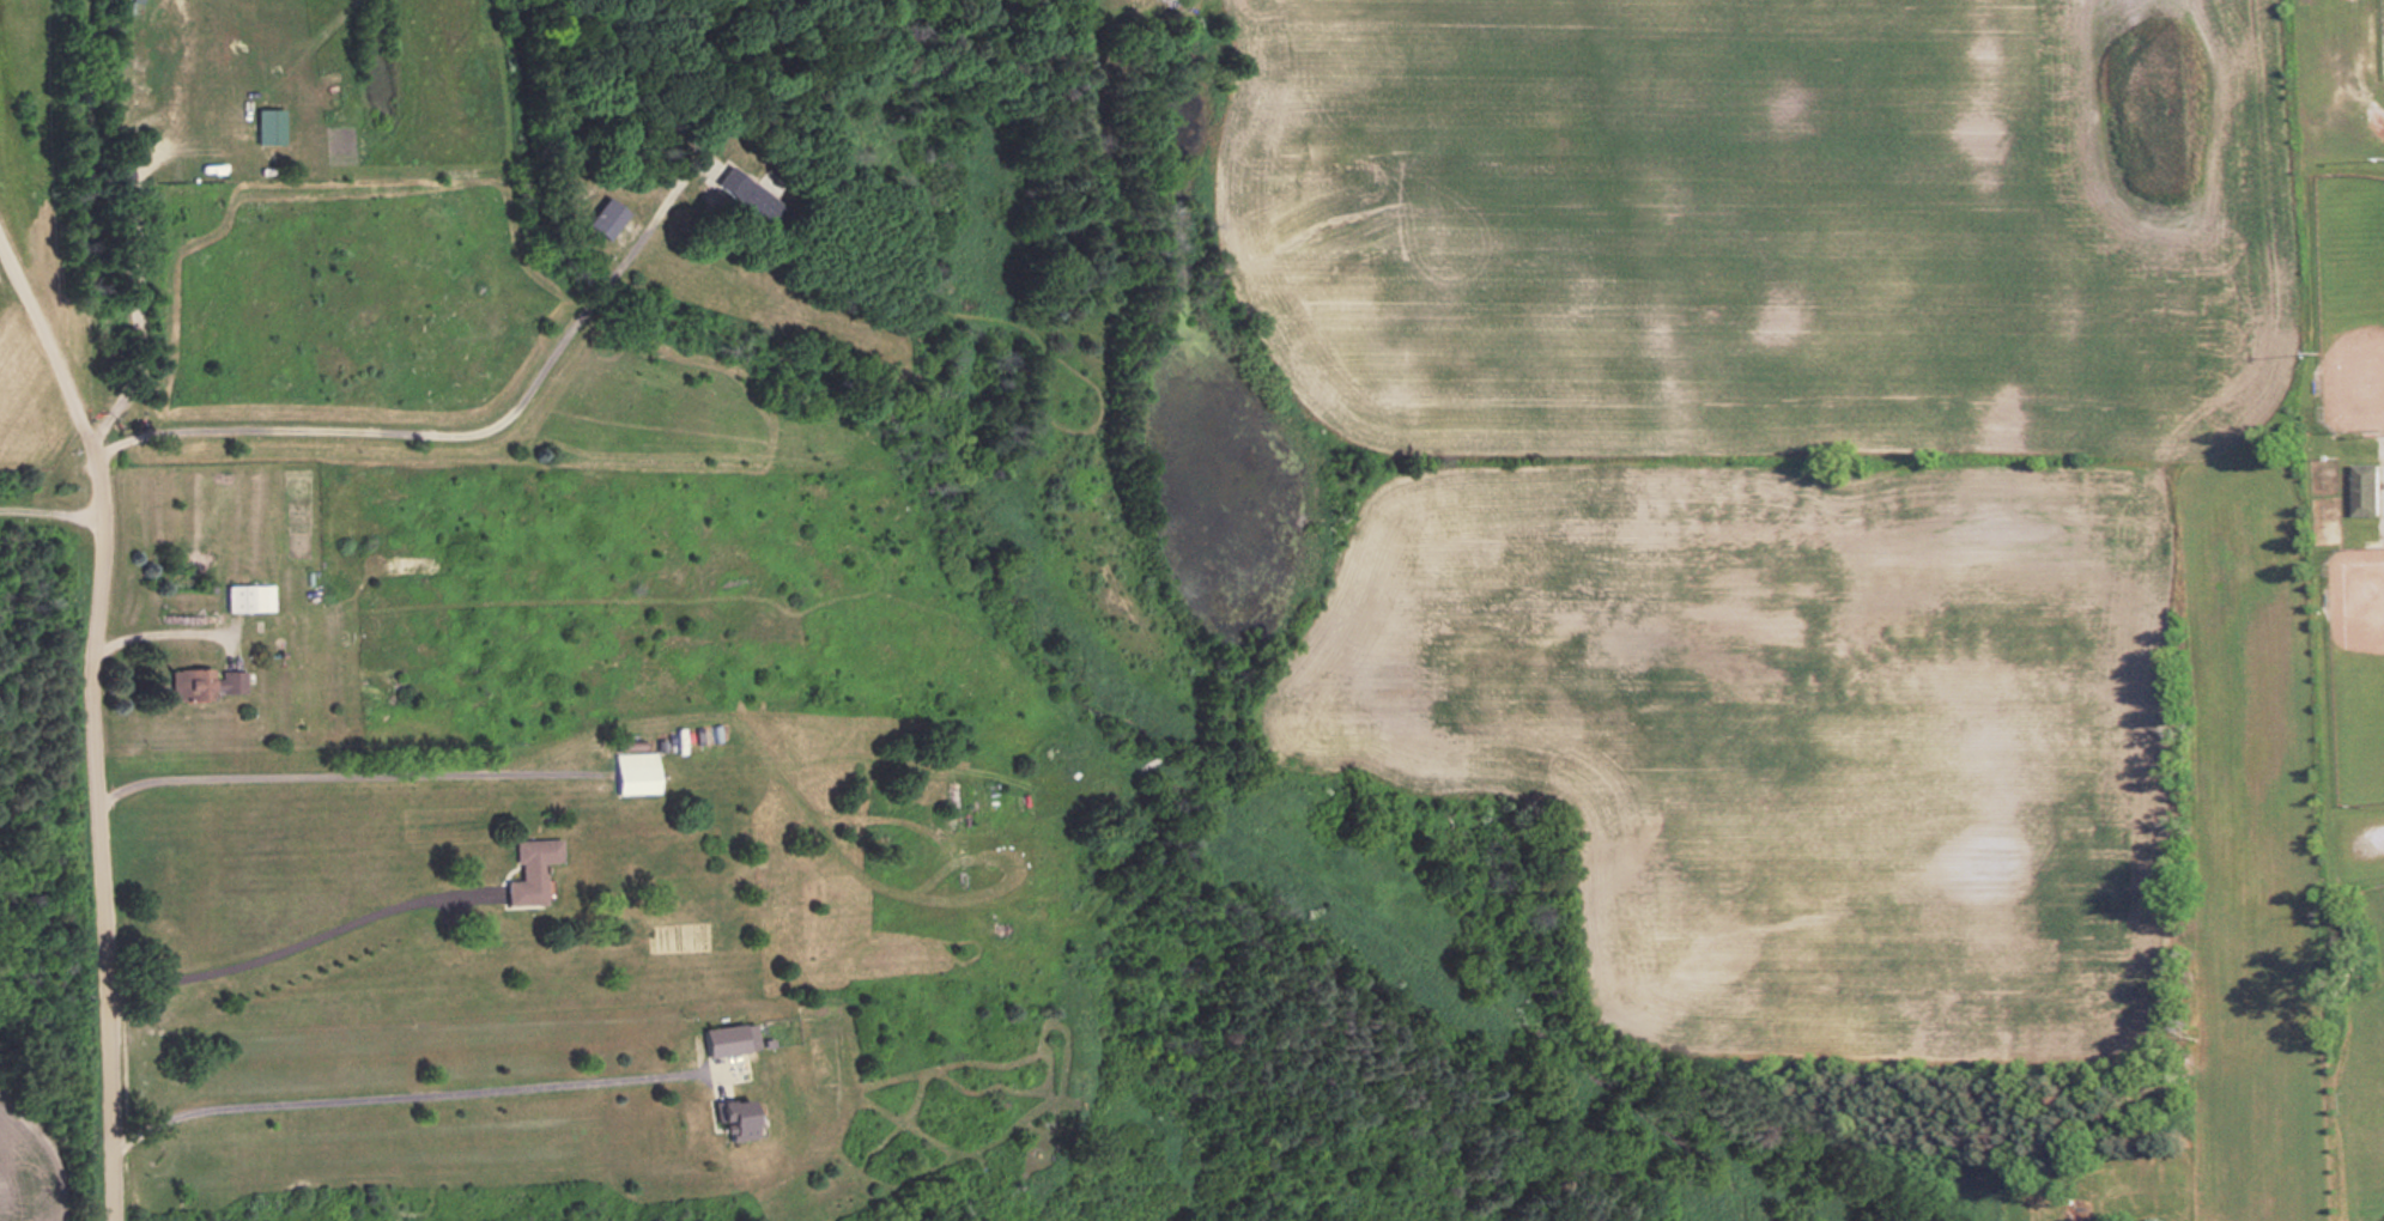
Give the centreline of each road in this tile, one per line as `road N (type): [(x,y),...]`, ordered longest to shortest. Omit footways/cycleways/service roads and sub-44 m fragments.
road 1 (residential): [(114,1220),(95,740),(103,547),(97,461)]

